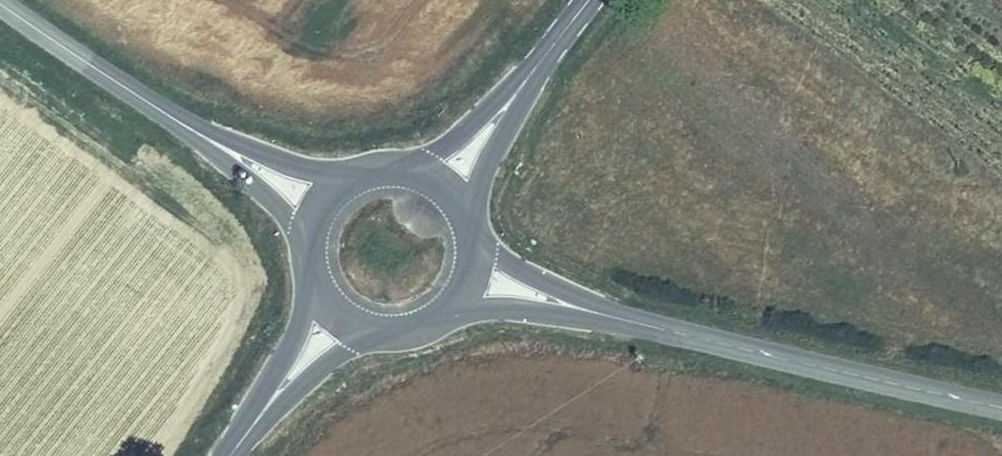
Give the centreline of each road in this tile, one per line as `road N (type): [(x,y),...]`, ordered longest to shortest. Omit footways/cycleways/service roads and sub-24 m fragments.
road 1 (track): [(154,455),(205,386),(230,319),(232,264),(200,217),(0,66)]
road 2 (tertiary): [(626,321),(1001,408)]
road 3 (tertiary): [(0,3),(177,120)]
road 4 (tertiary): [(354,175),(315,171),(177,120)]
road 5 (tertiary): [(177,120),(292,219),(308,246)]
road 6 (tertiary): [(449,314),(484,308),(626,321)]
road 7 (secondary): [(244,437),(347,349),(379,334)]
road 8 (secondary): [(314,282),(244,437)]
road 9 (tertiary): [(626,321),(478,243)]
road 10 (secondary): [(535,67),(433,155),(407,166)]
road 11 (secondary): [(470,213),(535,67)]

